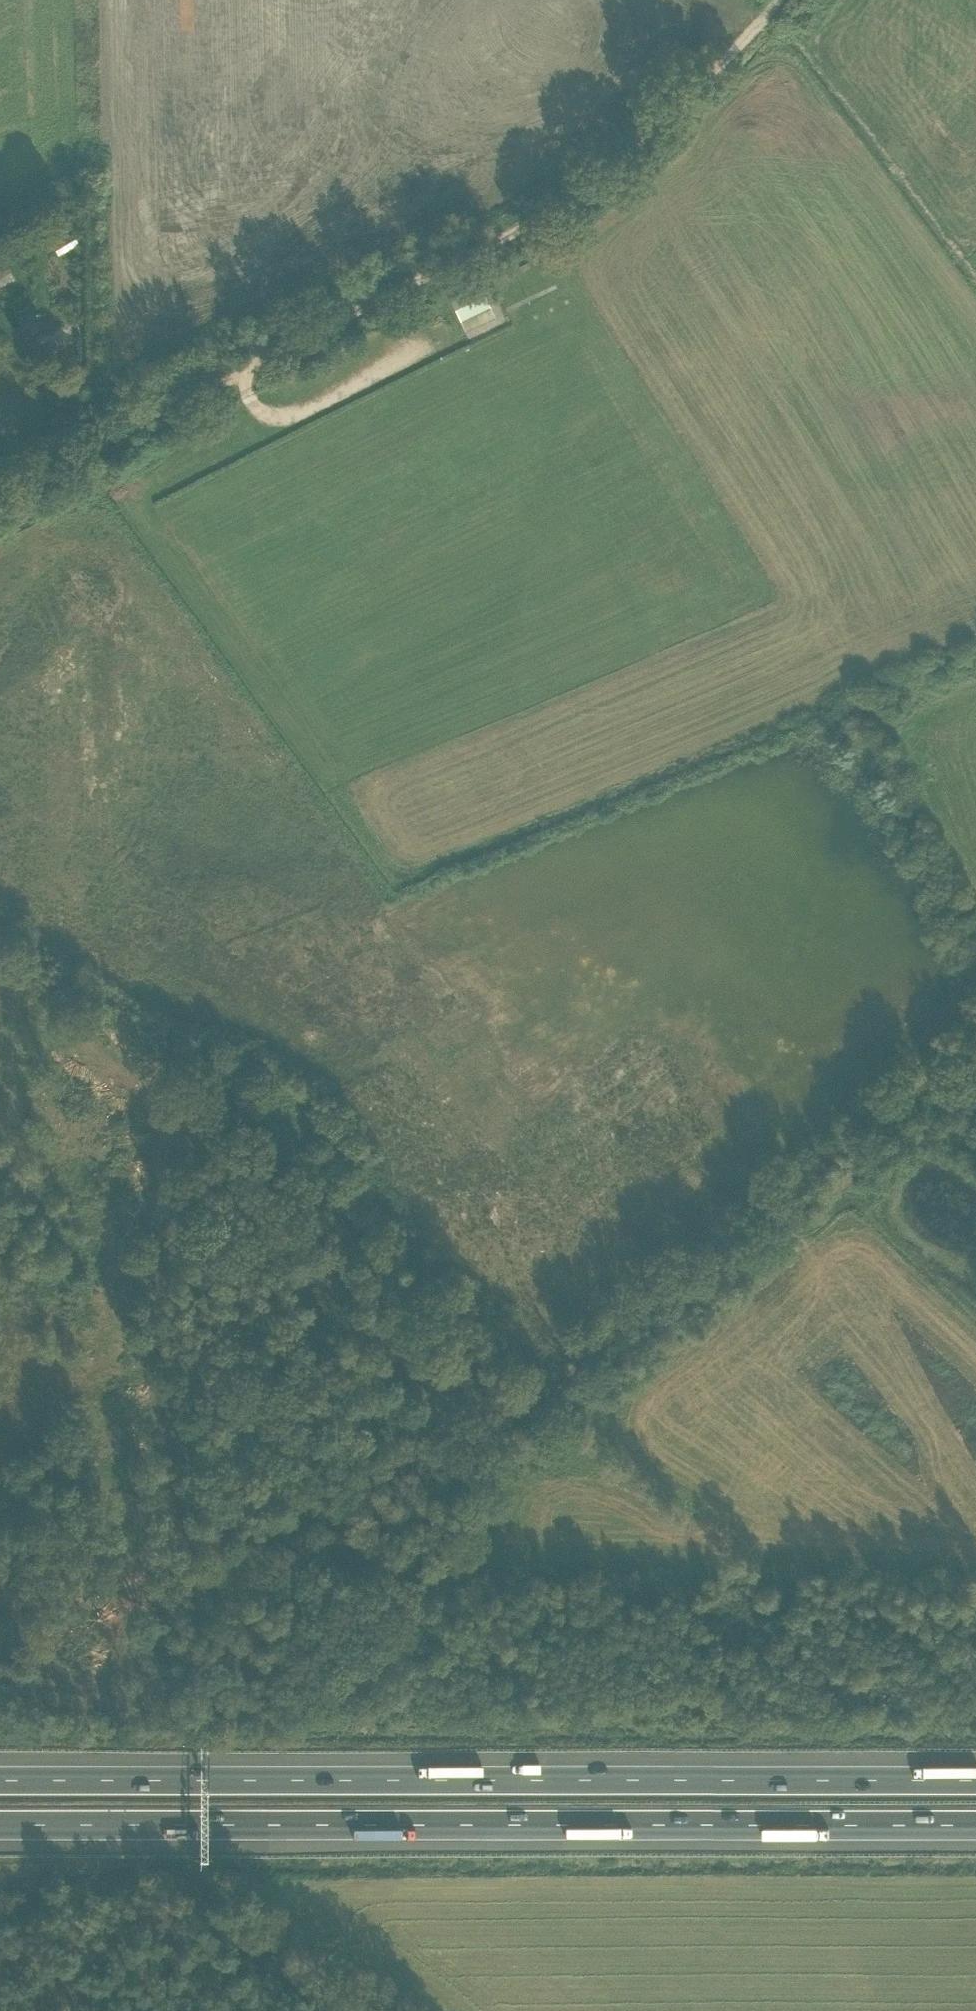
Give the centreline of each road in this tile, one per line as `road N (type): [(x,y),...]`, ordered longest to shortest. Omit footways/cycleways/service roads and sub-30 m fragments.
road 1 (track): [(122,0),(135,643),(165,1480),(144,1551),(124,1577),(93,1594),(0,1599)]
road 2 (motorway): [(0,1825),(975,1826)]
road 3 (motorway): [(975,1782),(0,1782)]
road 4 (track): [(770,0),(747,33),(589,188),(0,490)]
road 5 (track): [(505,1428),(975,1049)]
road 6 (track): [(396,210),(207,285),(130,291)]
road 7 (track): [(190,0),(194,106),(126,236)]

